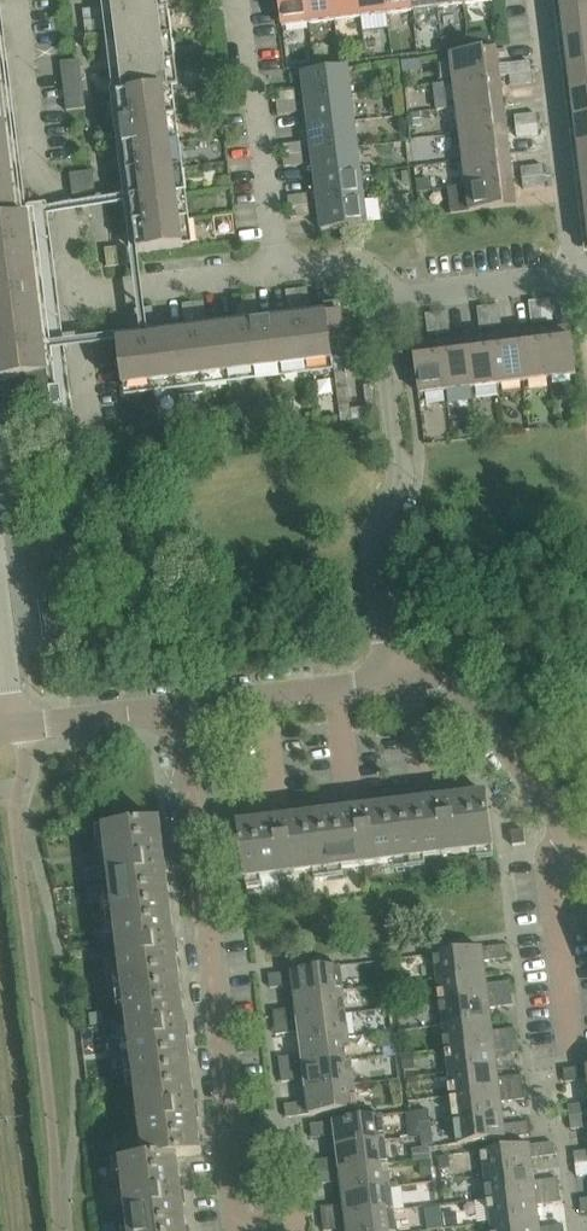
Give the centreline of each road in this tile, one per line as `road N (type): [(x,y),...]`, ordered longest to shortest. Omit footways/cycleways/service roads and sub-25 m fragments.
road 1 (residential): [(239,1230),(233,1101),(179,707)]
road 2 (residential): [(74,298),(60,192),(36,173),(16,12)]
road 3 (residential): [(575,277),(540,0)]
road 4 (residential): [(279,272),(236,0)]
road 5 (residential): [(393,682),(439,686),(484,714),(572,832)]
road 6 (residential): [(576,1054),(550,856),(572,832)]
road 7 (residential): [(179,707),(393,682)]
road 8 (residential): [(393,682),(372,539),(400,480)]
road 9 (residential): [(74,298),(279,272)]
road 10 (residential): [(400,480),(378,278)]
road 11 (residential): [(378,278),(413,295),(575,277)]
road 12 (residential): [(17,726),(179,707)]

